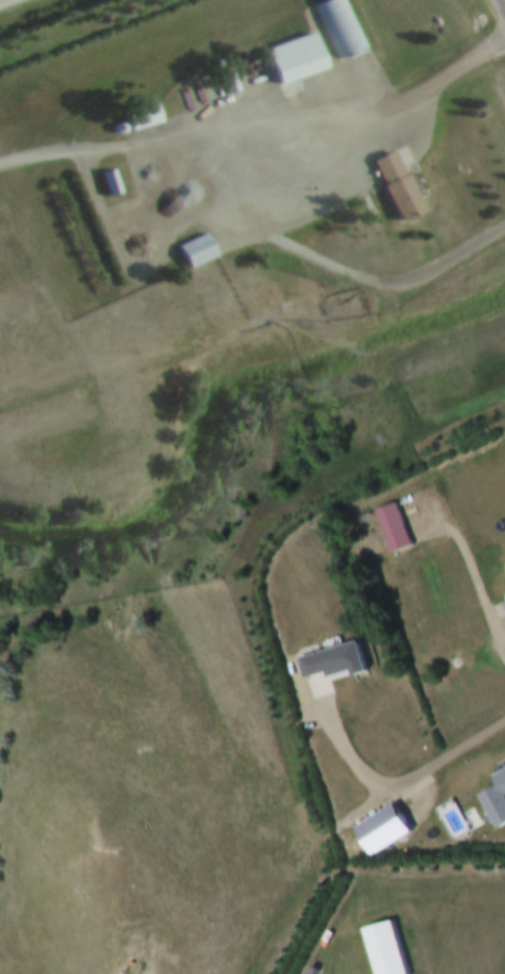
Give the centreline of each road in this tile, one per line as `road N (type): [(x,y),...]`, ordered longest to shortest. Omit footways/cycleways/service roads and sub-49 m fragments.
road 1 (track): [(251,236),(417,288),(504,234)]

